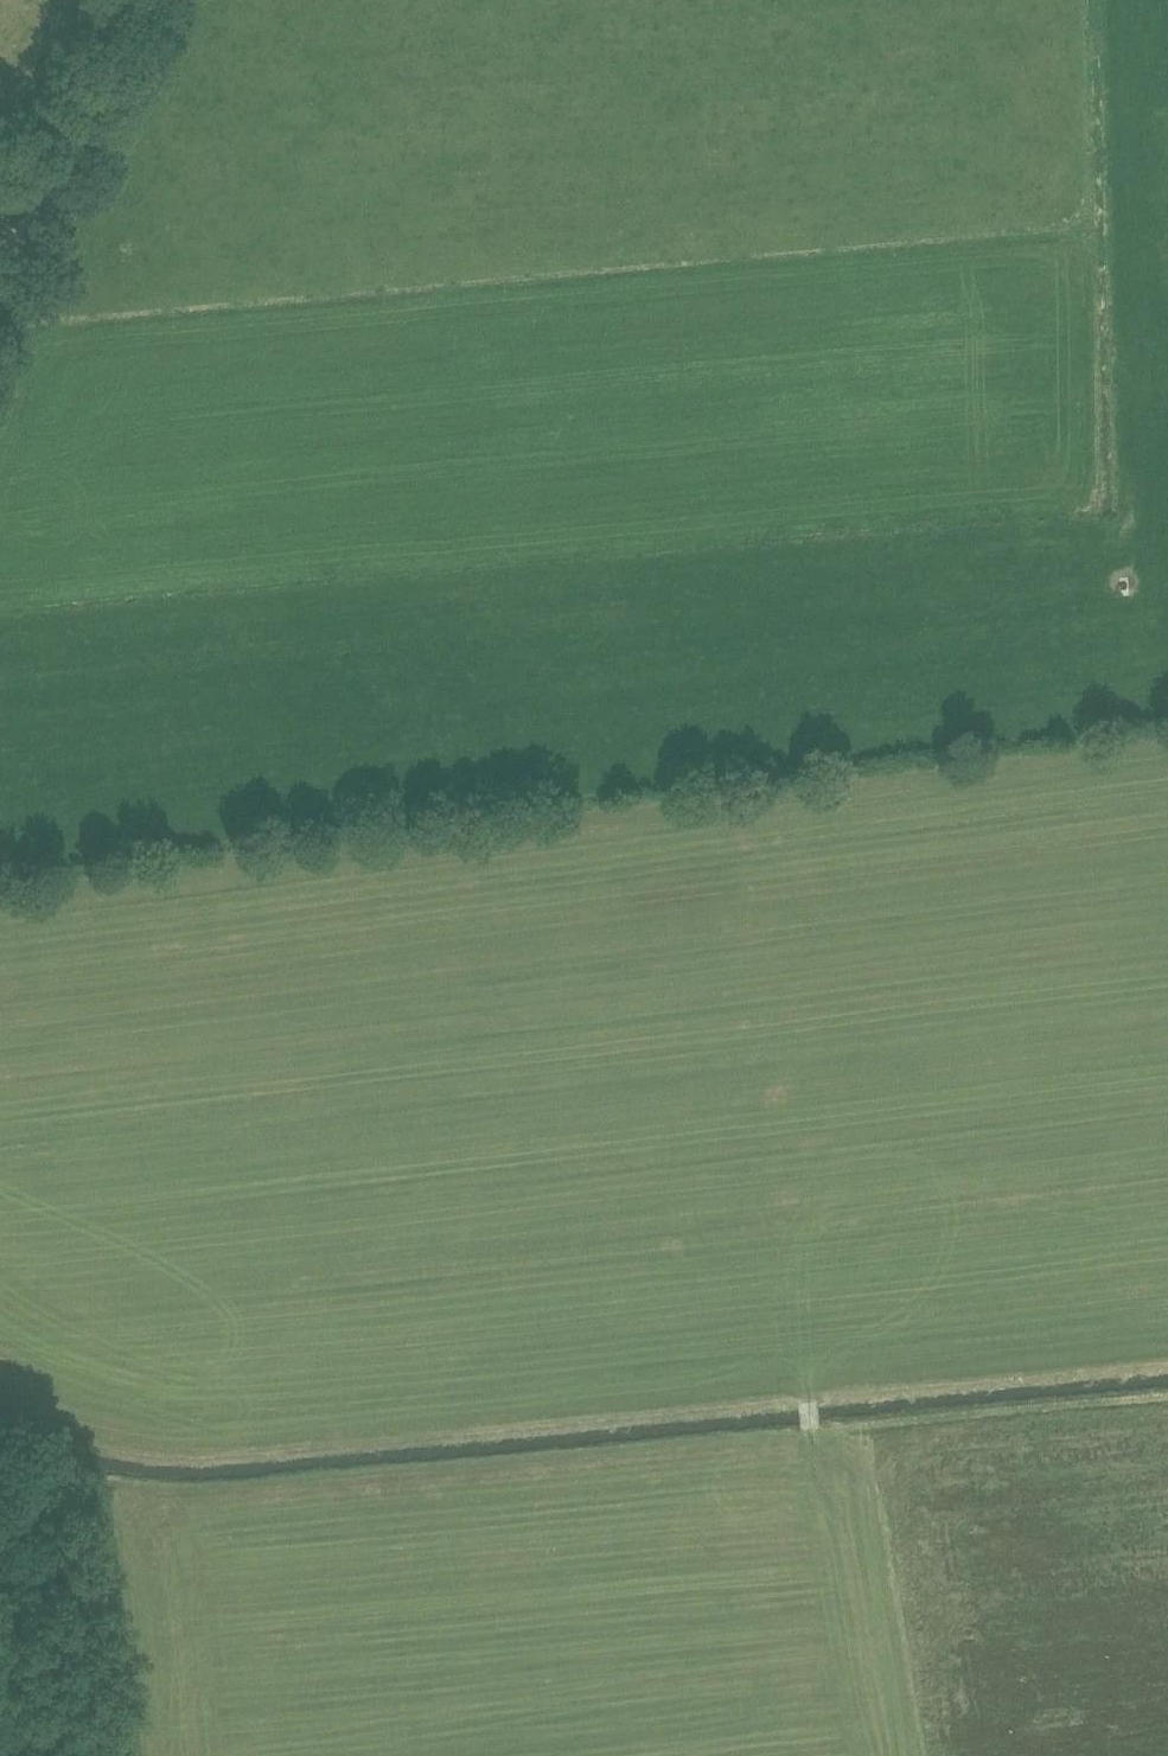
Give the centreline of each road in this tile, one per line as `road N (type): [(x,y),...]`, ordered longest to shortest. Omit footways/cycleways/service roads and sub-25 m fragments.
road 1 (unclassified): [(61,172),(148,0)]
road 2 (unclassified): [(0,301),(61,172)]

